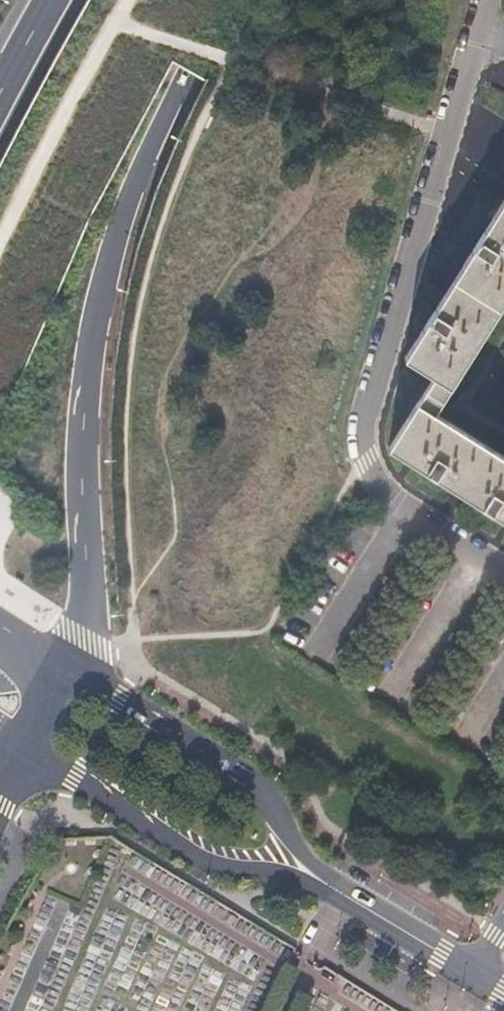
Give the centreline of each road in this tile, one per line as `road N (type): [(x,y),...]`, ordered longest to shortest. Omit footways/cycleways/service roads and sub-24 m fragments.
road 1 (trunk): [(70,670),(86,613),(83,455),(104,279),(150,146),(185,72),(233,0)]
road 2 (residential): [(503,573),(391,504),(359,463),(363,415),(488,0)]
road 3 (trunk): [(0,331),(171,0)]
road 4 (tertiary): [(299,871),(259,792),(70,670)]
road 5 (tertiary): [(24,754),(212,867),(299,871)]
road 6 (tertiary): [(472,976),(299,871)]

